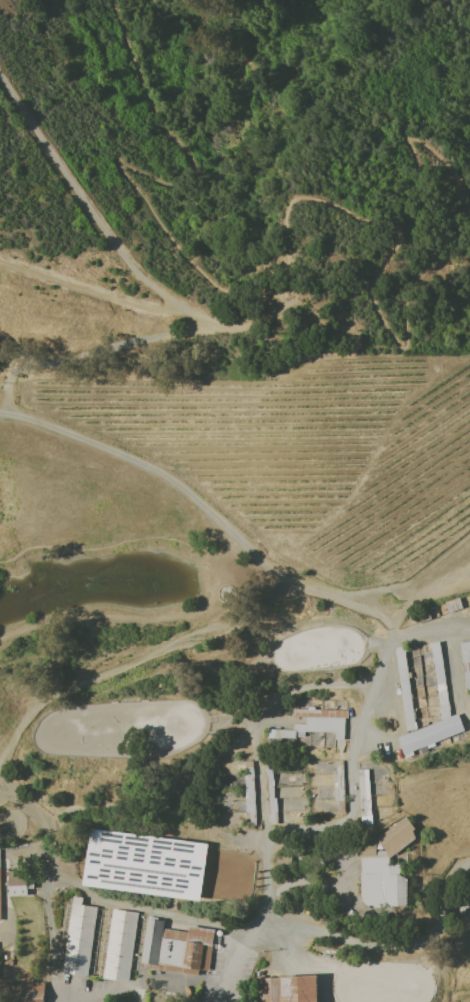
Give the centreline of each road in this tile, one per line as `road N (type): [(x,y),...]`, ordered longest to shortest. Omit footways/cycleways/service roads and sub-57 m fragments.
road 1 (track): [(7,417),(118,454),(177,486),(302,593),(369,611)]
road 2 (track): [(0,72),(125,259),(187,311)]
road 3 (track): [(0,261),(130,304),(187,311)]

